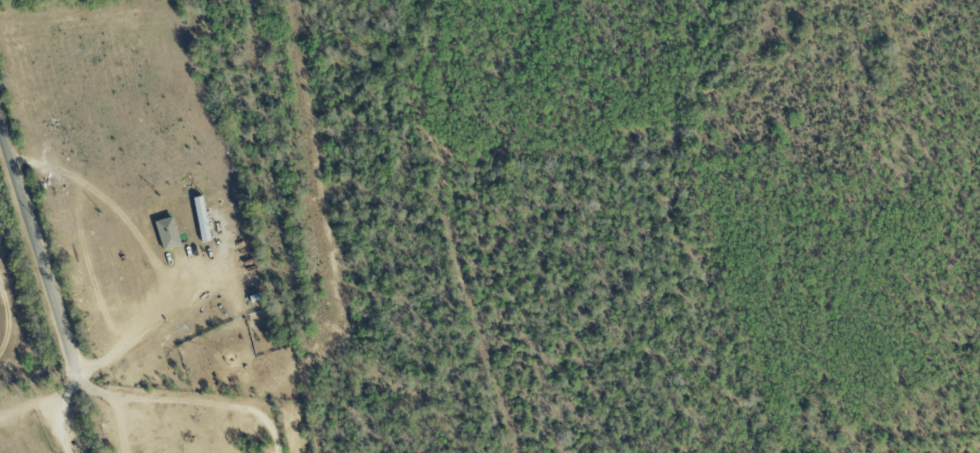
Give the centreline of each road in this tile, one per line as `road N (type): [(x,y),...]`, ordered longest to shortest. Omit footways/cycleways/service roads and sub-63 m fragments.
road 1 (residential): [(74,364),(0,132)]

